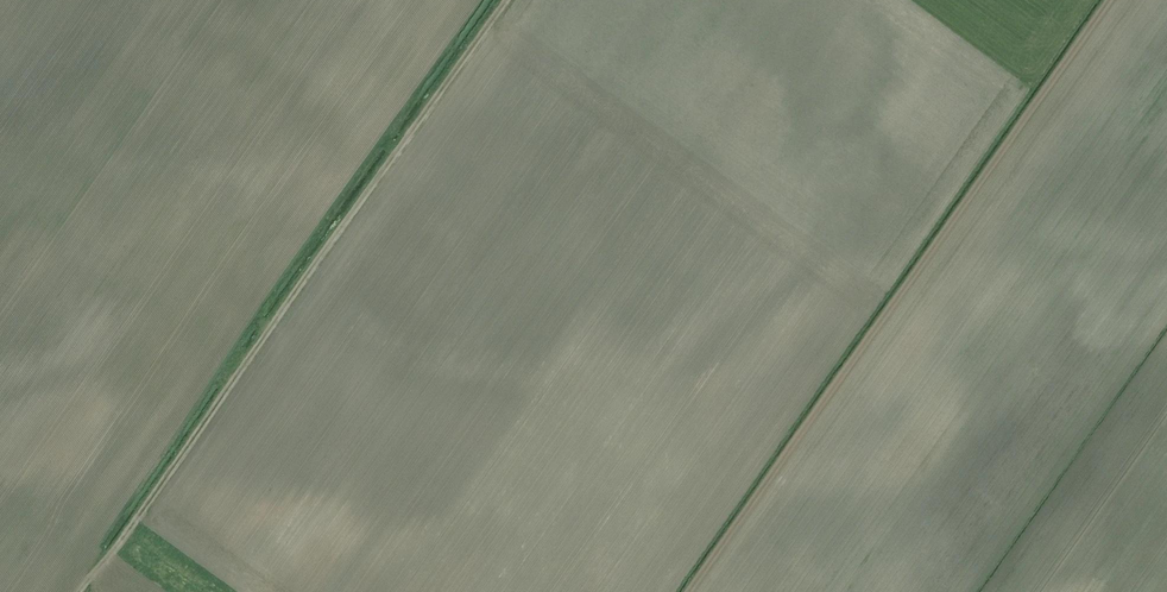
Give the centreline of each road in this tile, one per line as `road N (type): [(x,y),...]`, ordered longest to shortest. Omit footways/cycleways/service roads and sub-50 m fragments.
road 1 (track): [(81,591),(506,0)]

